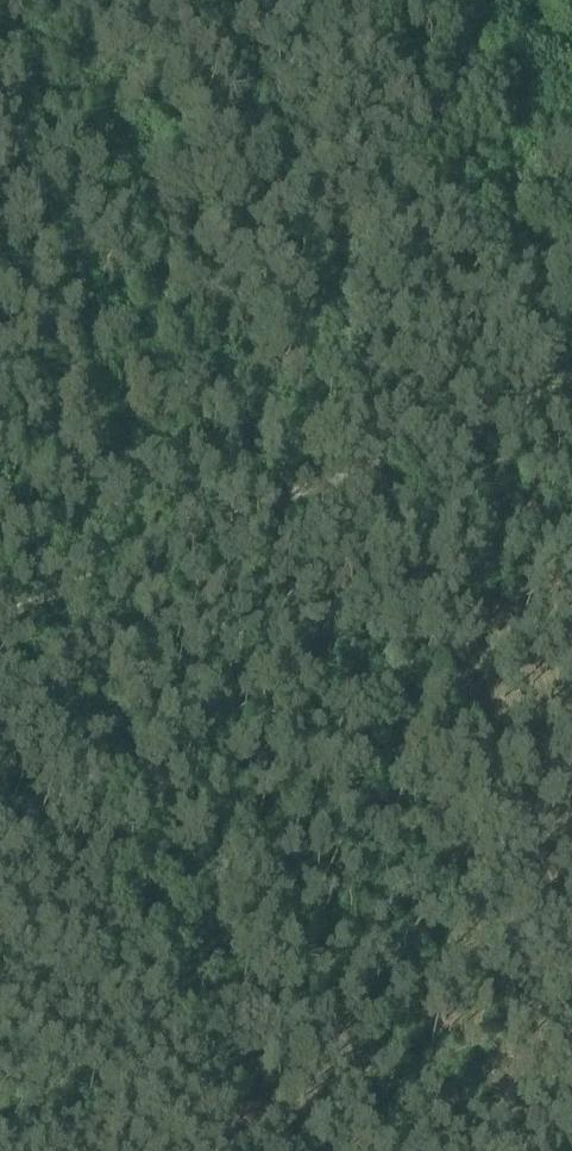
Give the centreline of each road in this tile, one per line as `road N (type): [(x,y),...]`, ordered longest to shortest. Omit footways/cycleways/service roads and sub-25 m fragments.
road 1 (track): [(571,936),(378,461)]
road 2 (track): [(0,617),(378,461)]
road 3 (track): [(378,461),(571,380)]

